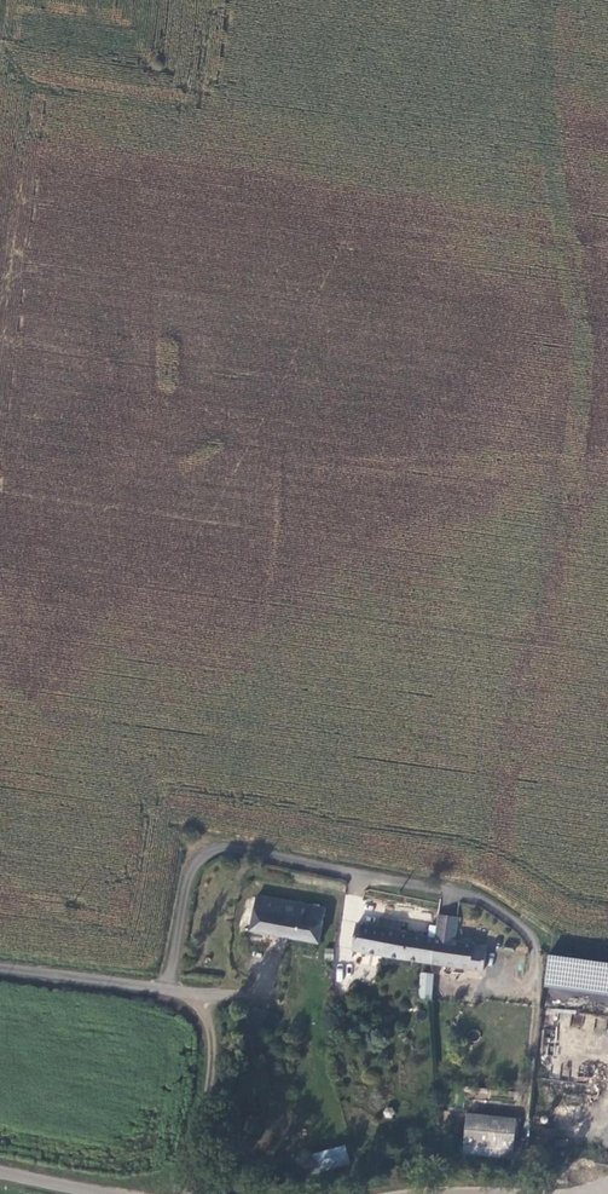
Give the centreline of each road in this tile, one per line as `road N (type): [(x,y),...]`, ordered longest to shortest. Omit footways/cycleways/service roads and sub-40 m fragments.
road 1 (residential): [(168,989),(192,864),(230,850),(466,896),(527,935),(538,961),(533,998)]
road 2 (track): [(197,993),(212,1025),(213,1058),(191,1193)]
road 3 (residential): [(168,989),(0,967)]

